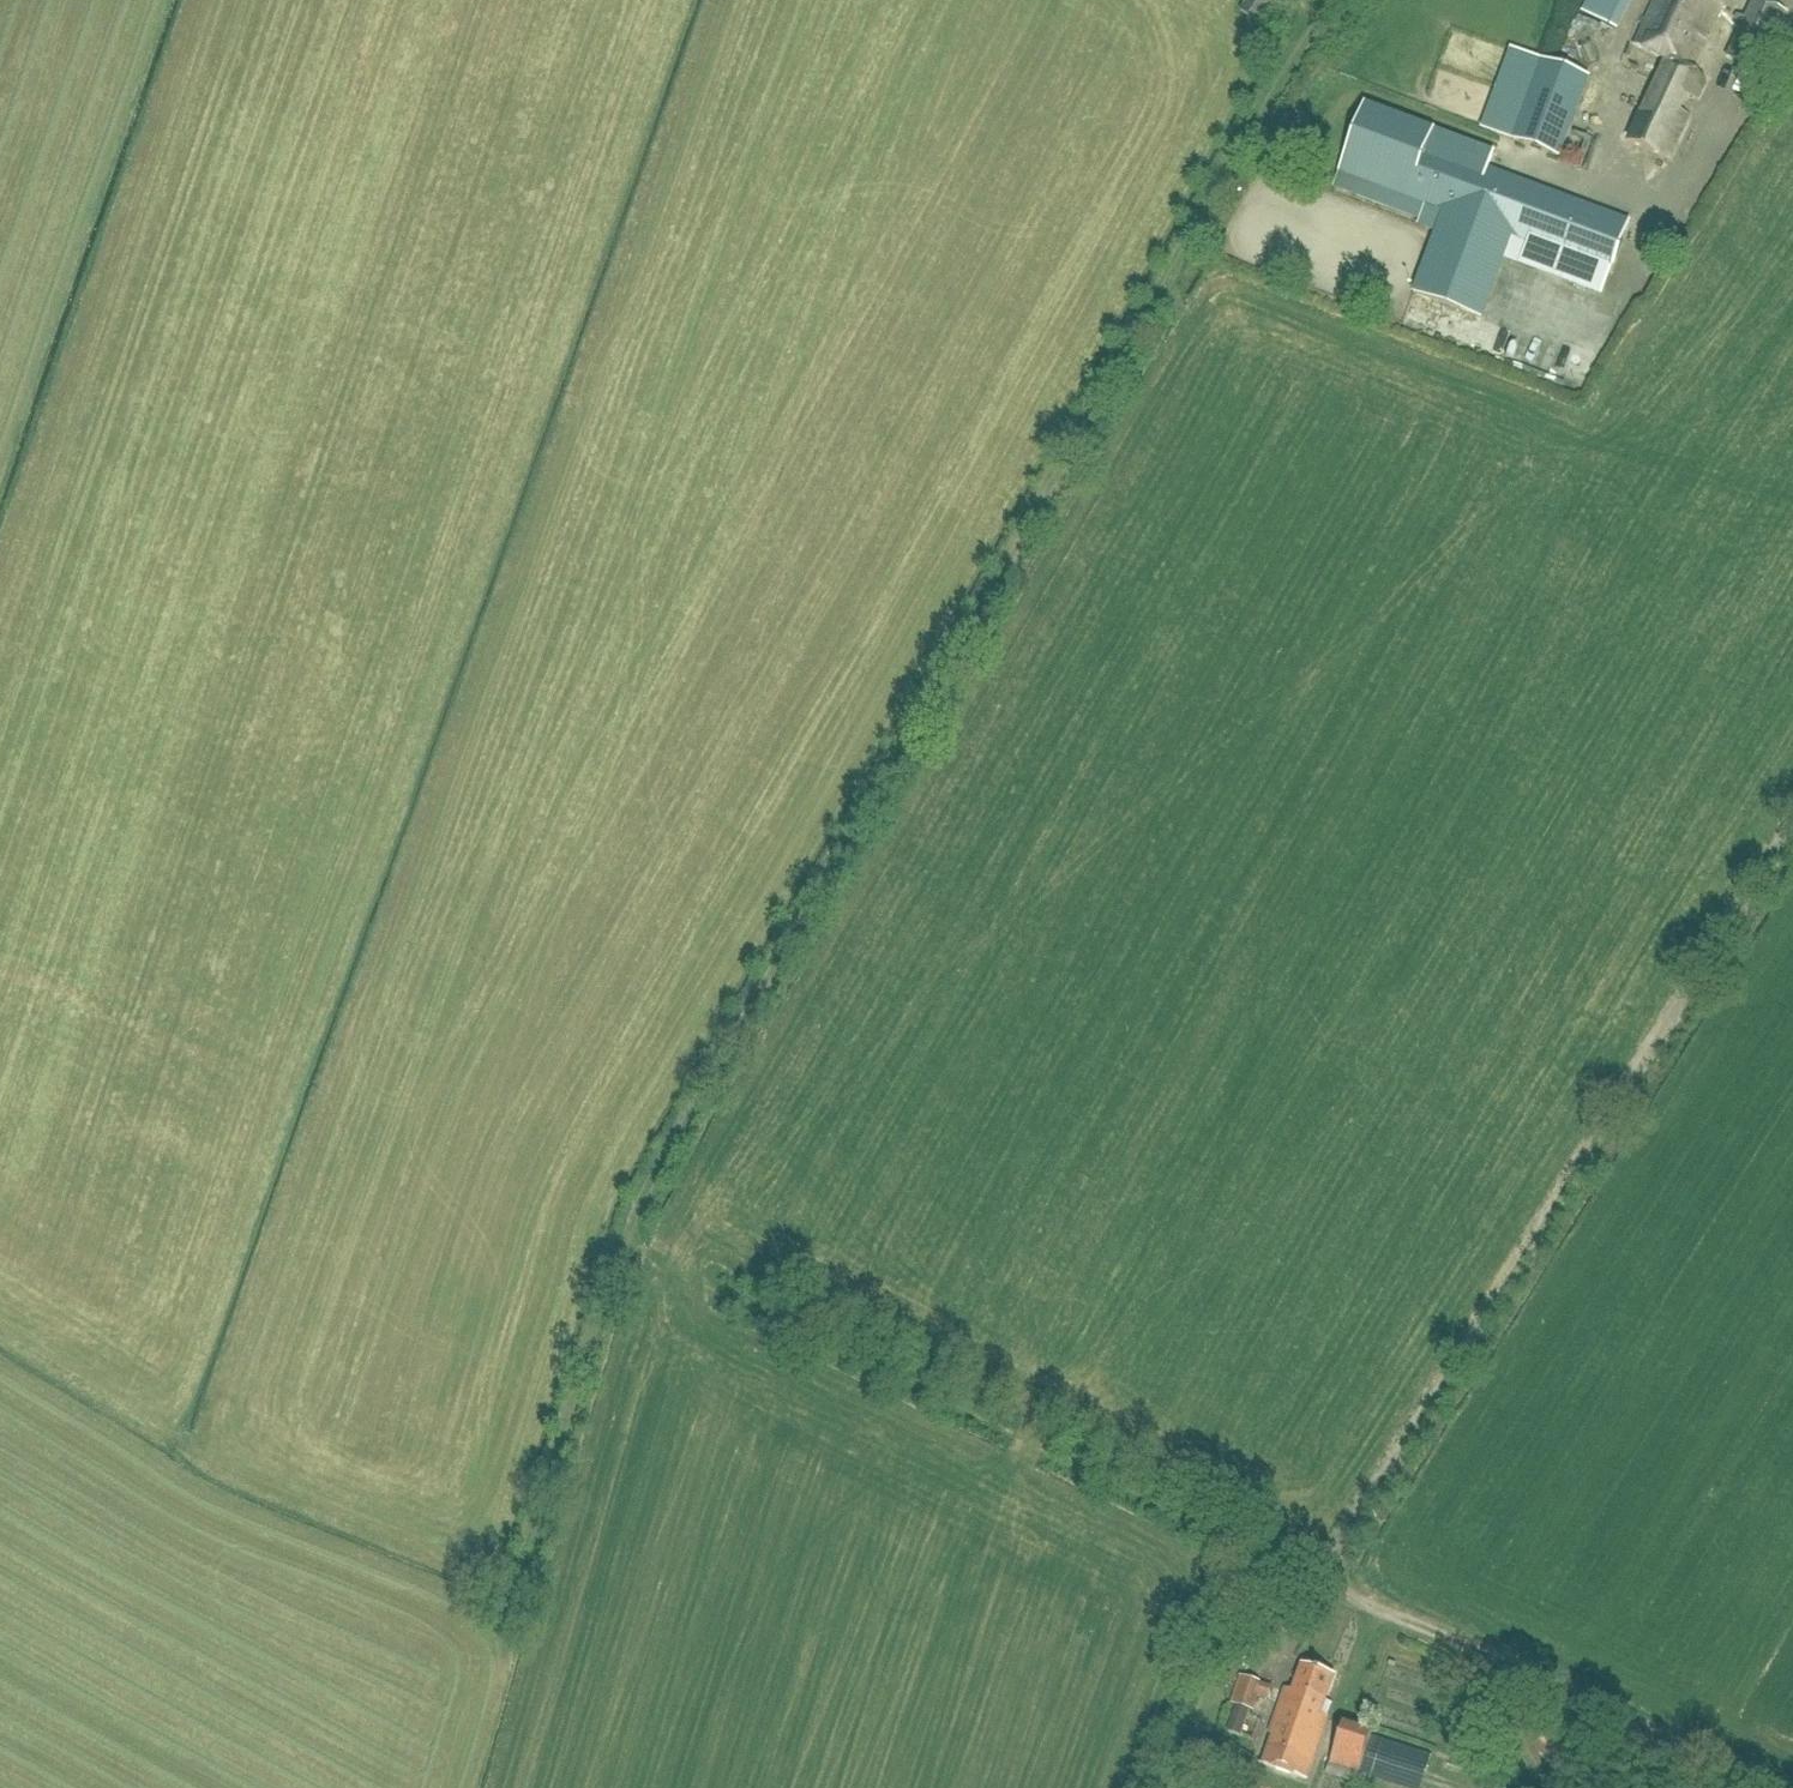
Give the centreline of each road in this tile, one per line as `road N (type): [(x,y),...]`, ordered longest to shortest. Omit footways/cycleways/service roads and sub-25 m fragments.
road 1 (track): [(1315,1578),(619,1232),(653,1157),(1323,0)]
road 2 (track): [(1315,1578),(1792,814)]
road 3 (track): [(1756,1787),(1315,1578)]
road 4 (track): [(1154,1787),(1240,1538)]

